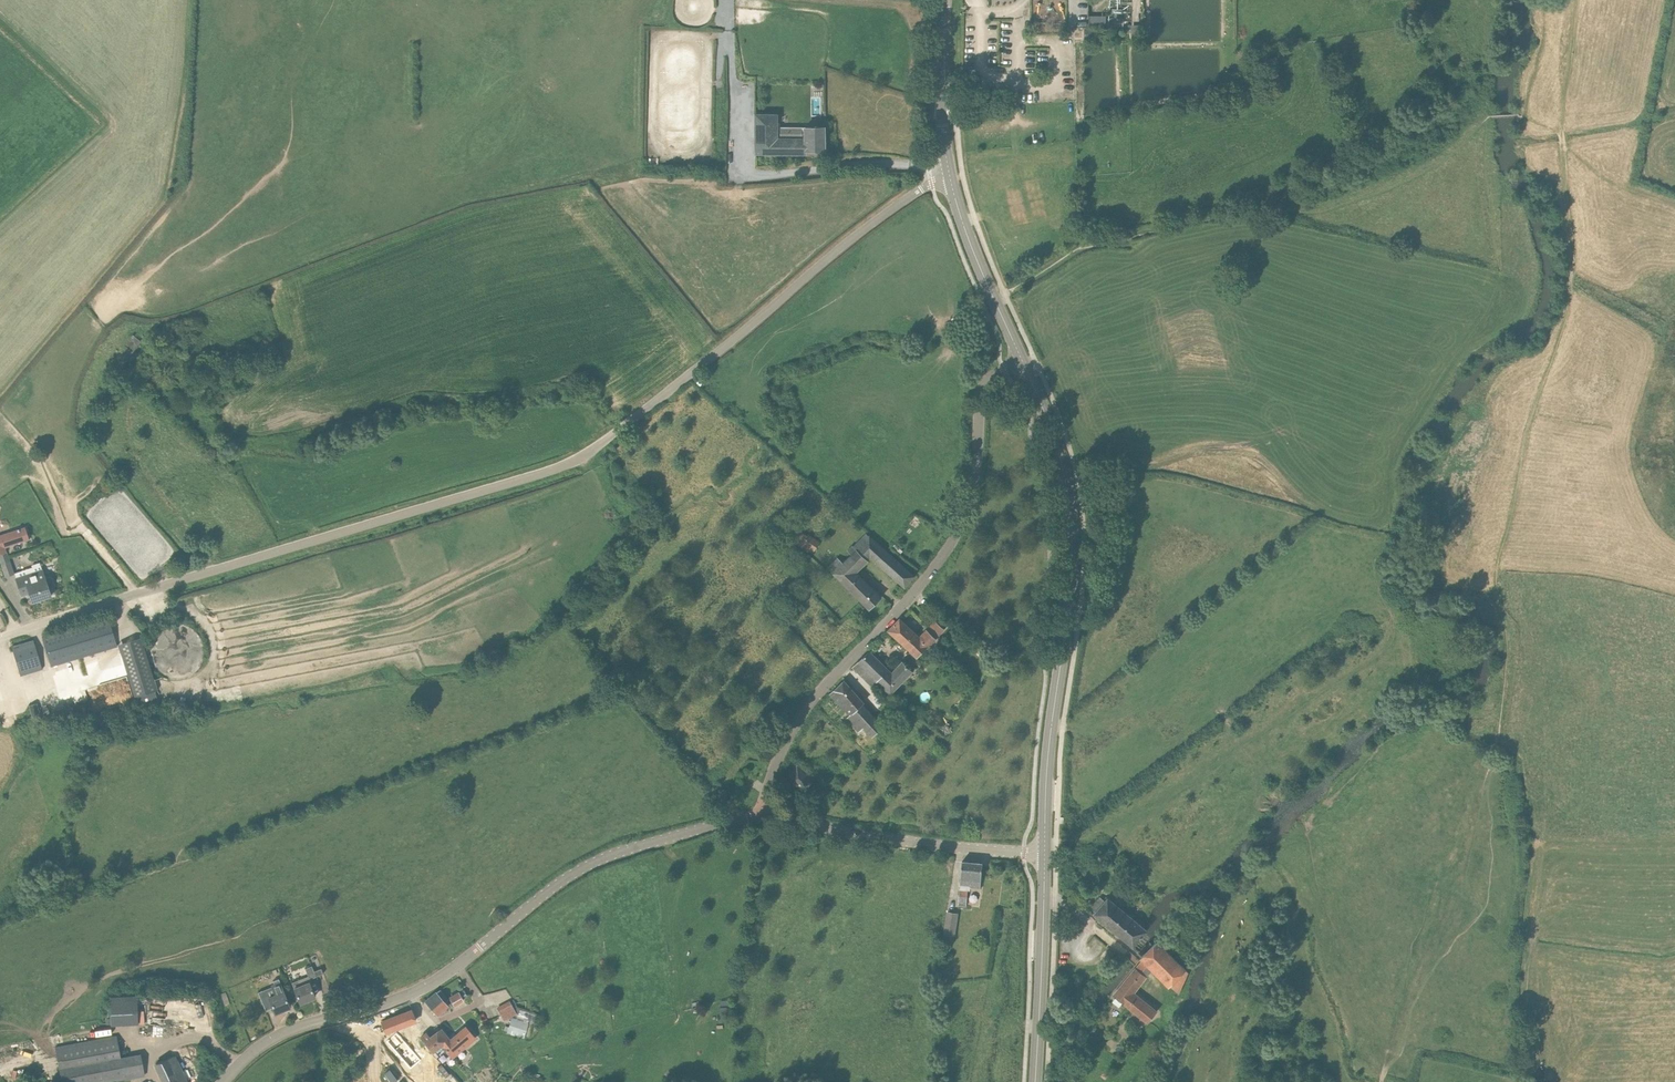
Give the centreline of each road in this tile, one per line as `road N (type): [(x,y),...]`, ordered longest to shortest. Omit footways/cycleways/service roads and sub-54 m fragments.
road 1 (unclassified): [(0,638),(568,463),(875,220),(950,176)]
road 2 (unclassified): [(223,1081),(277,1036),(393,1001),(439,978),(601,859),(763,817)]
road 3 (residential): [(763,817),(775,764),(800,717),(949,545),(972,485),(981,391),(995,372),(1022,360)]
road 4 (tertiary): [(1045,854),(1072,529),(1060,459),(1022,360)]
road 5 (unclassified): [(1045,854),(763,817)]
road 6 (tertiary): [(1035,1081),(1045,854)]
road 7 (tertiary): [(1022,360),(950,176)]
road 8 (tertiary): [(950,176),(944,0)]
road 9 (track): [(1005,294),(1080,249),(1118,244)]

